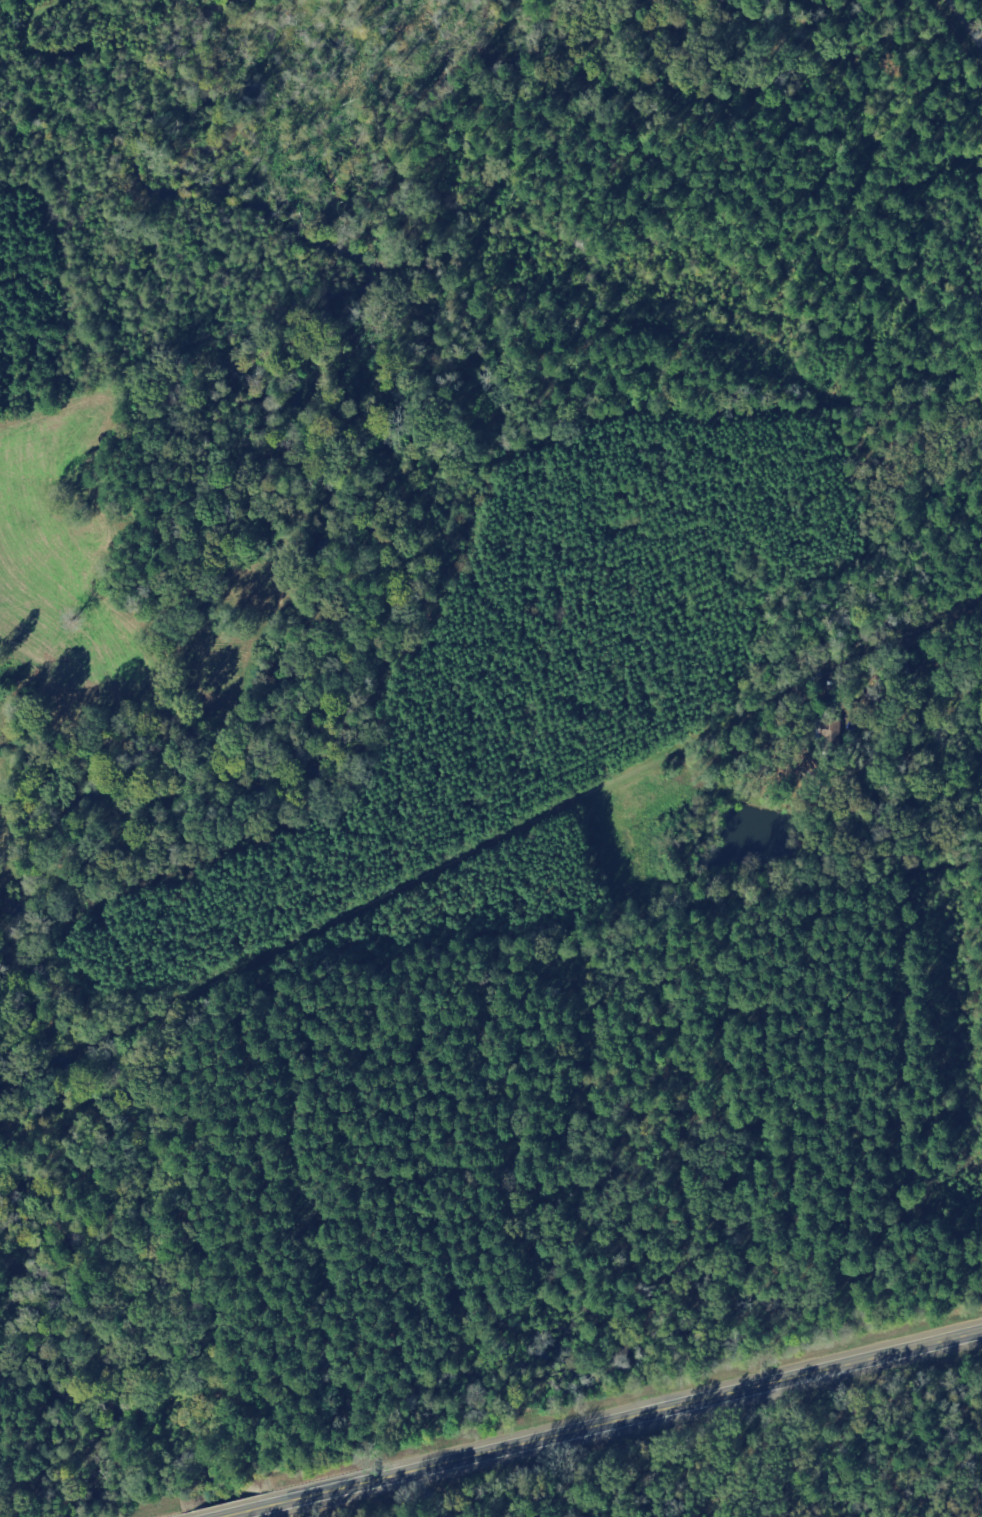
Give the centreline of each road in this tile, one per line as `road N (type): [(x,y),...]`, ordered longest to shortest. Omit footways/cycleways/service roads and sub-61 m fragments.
road 1 (trunk): [(205,1516),(981,1324)]
road 2 (residential): [(981,634),(927,831),(892,859),(805,859)]

